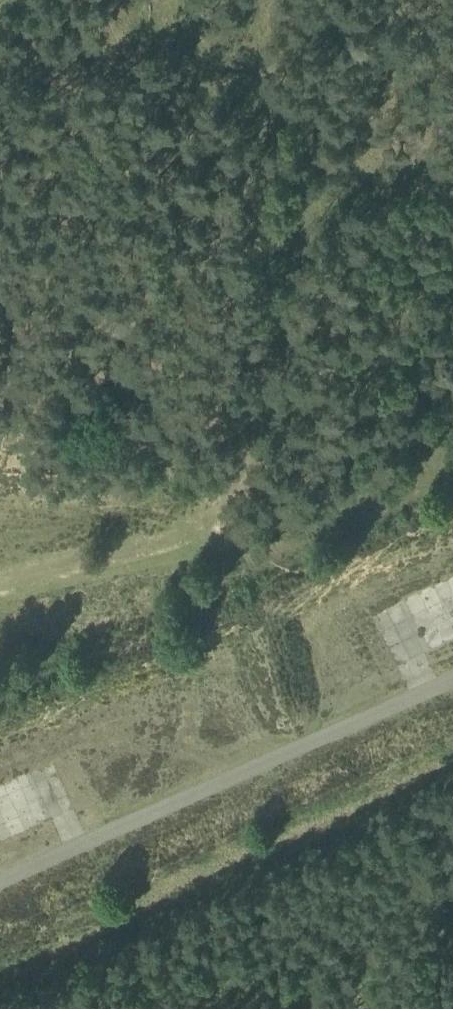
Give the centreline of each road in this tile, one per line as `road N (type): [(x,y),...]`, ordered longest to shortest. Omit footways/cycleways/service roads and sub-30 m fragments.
road 1 (track): [(0,891),(452,675)]

